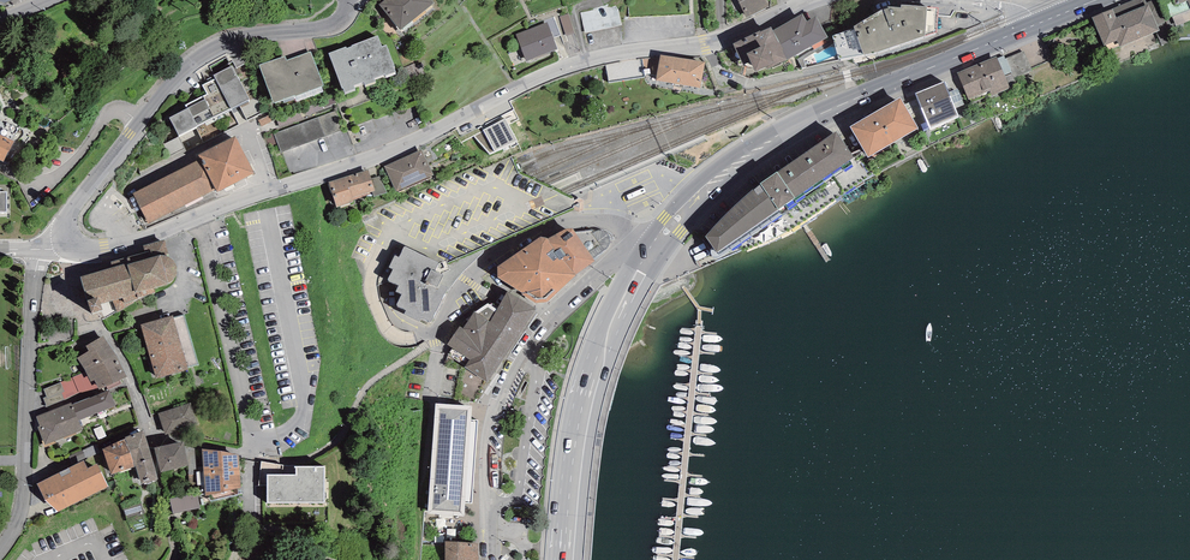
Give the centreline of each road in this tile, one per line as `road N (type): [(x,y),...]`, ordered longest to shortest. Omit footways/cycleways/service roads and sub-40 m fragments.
road 1 (tertiary): [(195,217),(395,153),(582,63),(735,39),(815,0)]
road 2 (secondary): [(653,248),(701,193),(779,136),(1036,24)]
road 3 (tertiary): [(348,0),(336,26),(243,38),(174,76),(74,207),(67,240)]
road 4 (residential): [(653,248),(625,255),(567,302),(515,368),(489,422),(489,559)]
road 5 (secondary): [(653,248),(590,379),(564,559)]
road 6 (residential): [(39,250),(24,497),(0,550)]
road 7 (residential): [(653,248),(604,220),(580,221),(517,246),(467,281),(439,336)]
road 8 (residential): [(174,559),(133,384),(107,333),(85,331)]
road 9 (residential): [(195,217),(251,455)]
road 10 (tertiary): [(67,240),(105,250),(195,217)]

